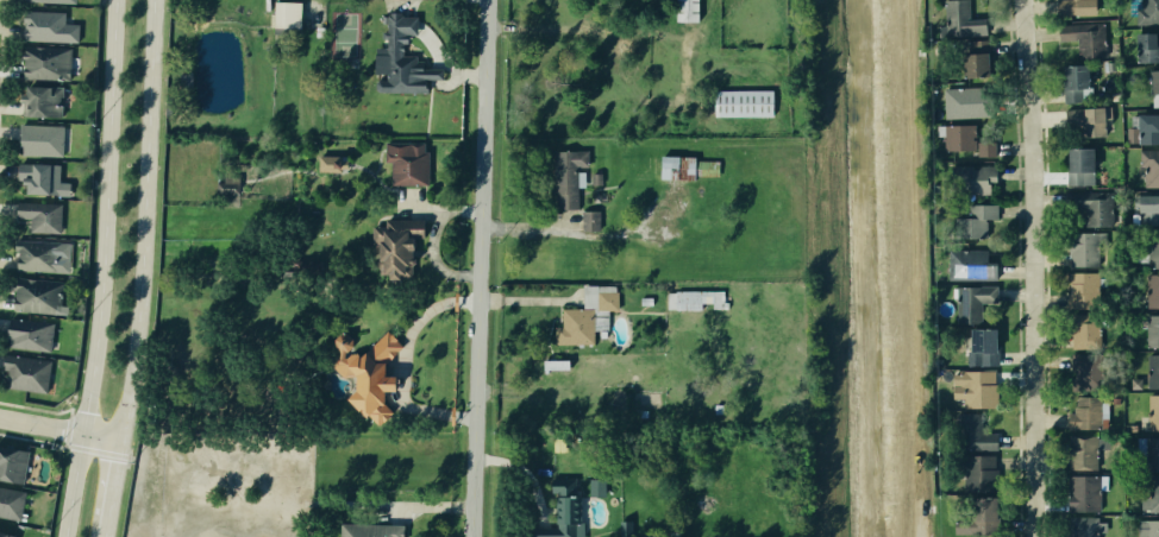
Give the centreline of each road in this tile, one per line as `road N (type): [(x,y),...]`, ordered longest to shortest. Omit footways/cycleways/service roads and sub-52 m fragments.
road 1 (secondary): [(114,0),(101,270),(64,536)]
road 2 (residential): [(471,536),(493,0)]
road 3 (residential): [(1043,536),(1032,0)]
road 4 (secondary): [(118,441),(140,268),(152,0)]

